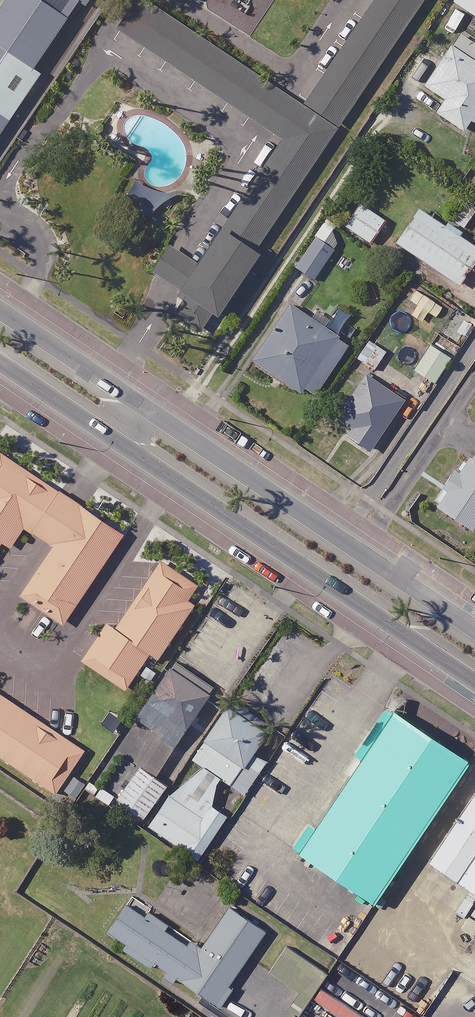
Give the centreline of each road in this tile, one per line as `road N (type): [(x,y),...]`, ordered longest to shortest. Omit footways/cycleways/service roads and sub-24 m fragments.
road 1 (secondary): [(474,683),(116,440)]
road 2 (secondary): [(141,404),(474,627)]
road 3 (secondary): [(0,311),(141,404)]
road 4 (secondary): [(116,440),(0,362)]

